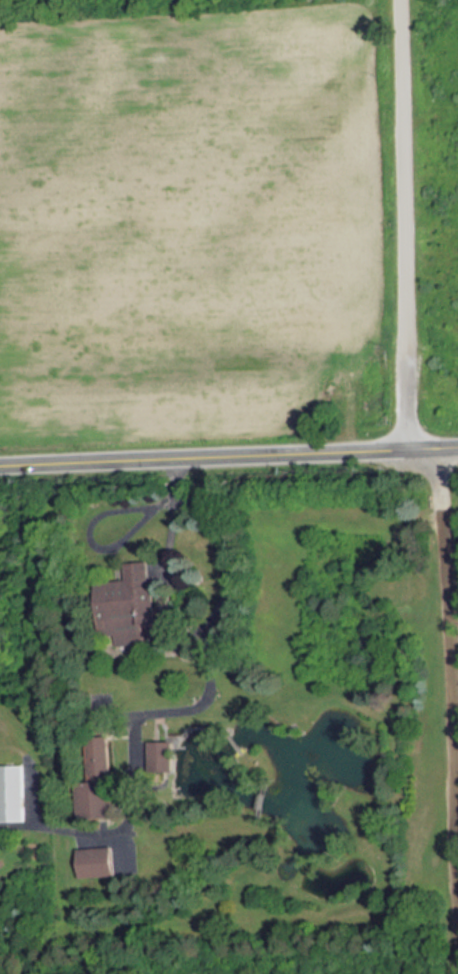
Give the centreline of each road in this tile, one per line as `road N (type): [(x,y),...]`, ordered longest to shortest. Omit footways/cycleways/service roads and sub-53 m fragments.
road 1 (tertiary): [(0,465),(457,444)]
road 2 (residential): [(396,0),(407,352)]
road 3 (residential): [(457,791),(439,445)]

